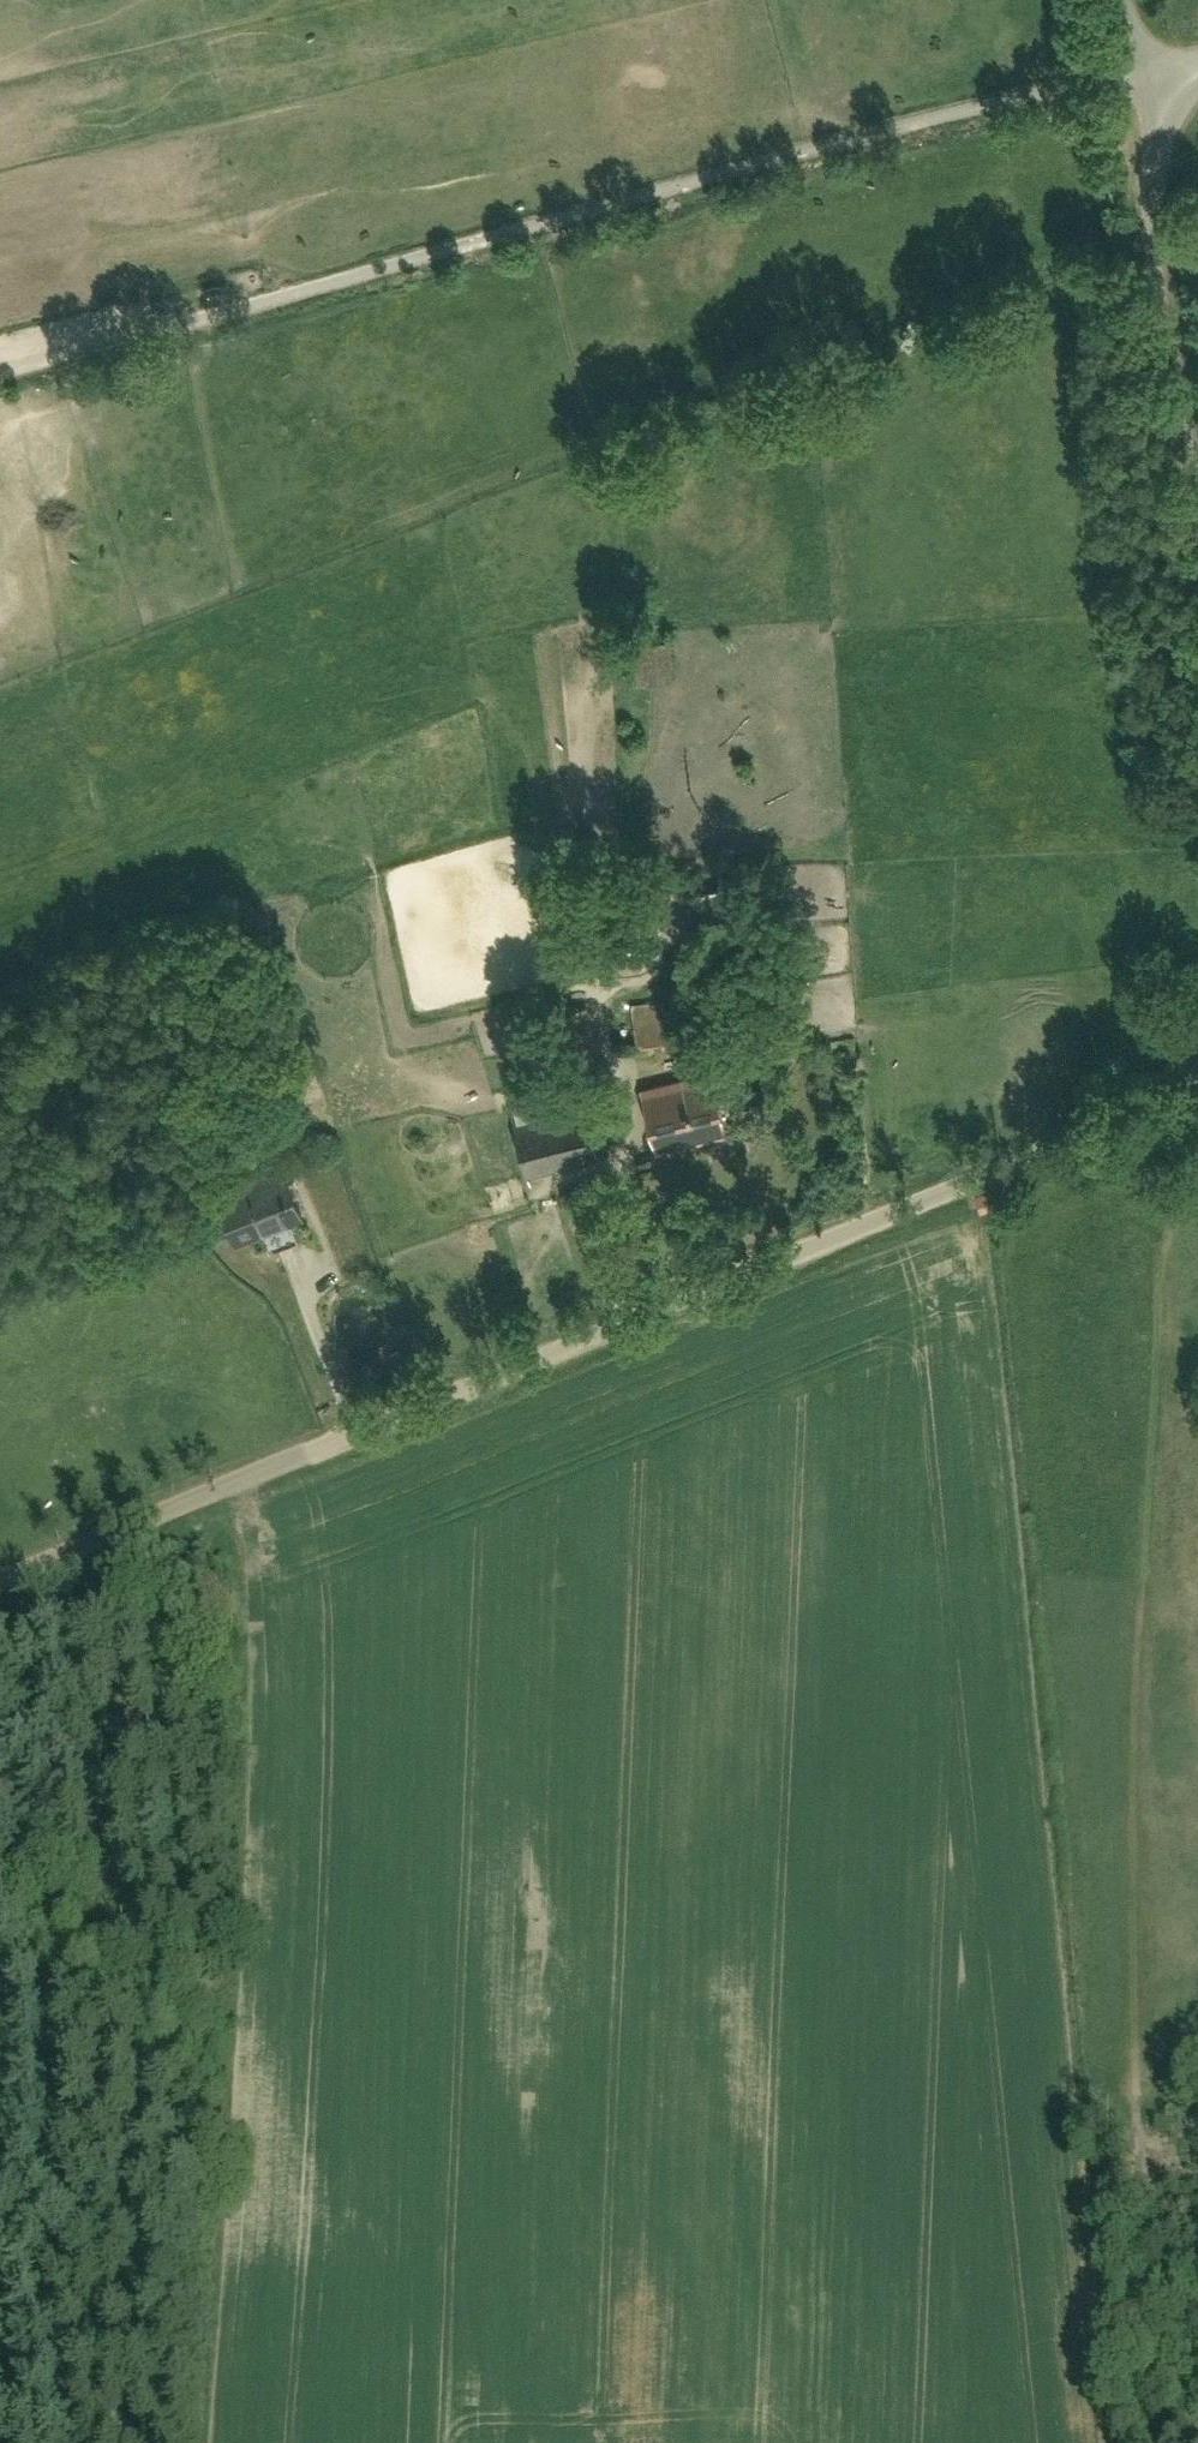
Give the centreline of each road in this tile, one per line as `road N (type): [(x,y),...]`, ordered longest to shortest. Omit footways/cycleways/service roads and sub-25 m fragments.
road 1 (residential): [(0,1579),(1159,1107),(1197,1076)]
road 2 (track): [(0,375),(864,139),(1197,63)]
road 3 (residential): [(1197,493),(1153,239),(1157,135),(1169,101)]

